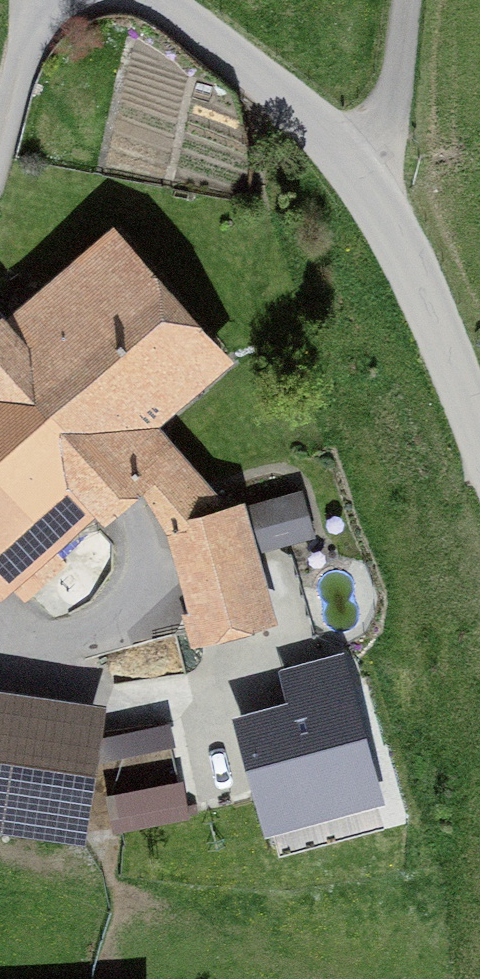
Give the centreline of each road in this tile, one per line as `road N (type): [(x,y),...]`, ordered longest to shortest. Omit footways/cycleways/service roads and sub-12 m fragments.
road 1 (tertiary): [(362,178),(449,351),(479,432)]
road 2 (tertiary): [(152,0),(294,101),(362,178)]
road 3 (unclassified): [(362,178),(415,0)]
road 4 (residential): [(46,0),(0,133)]

